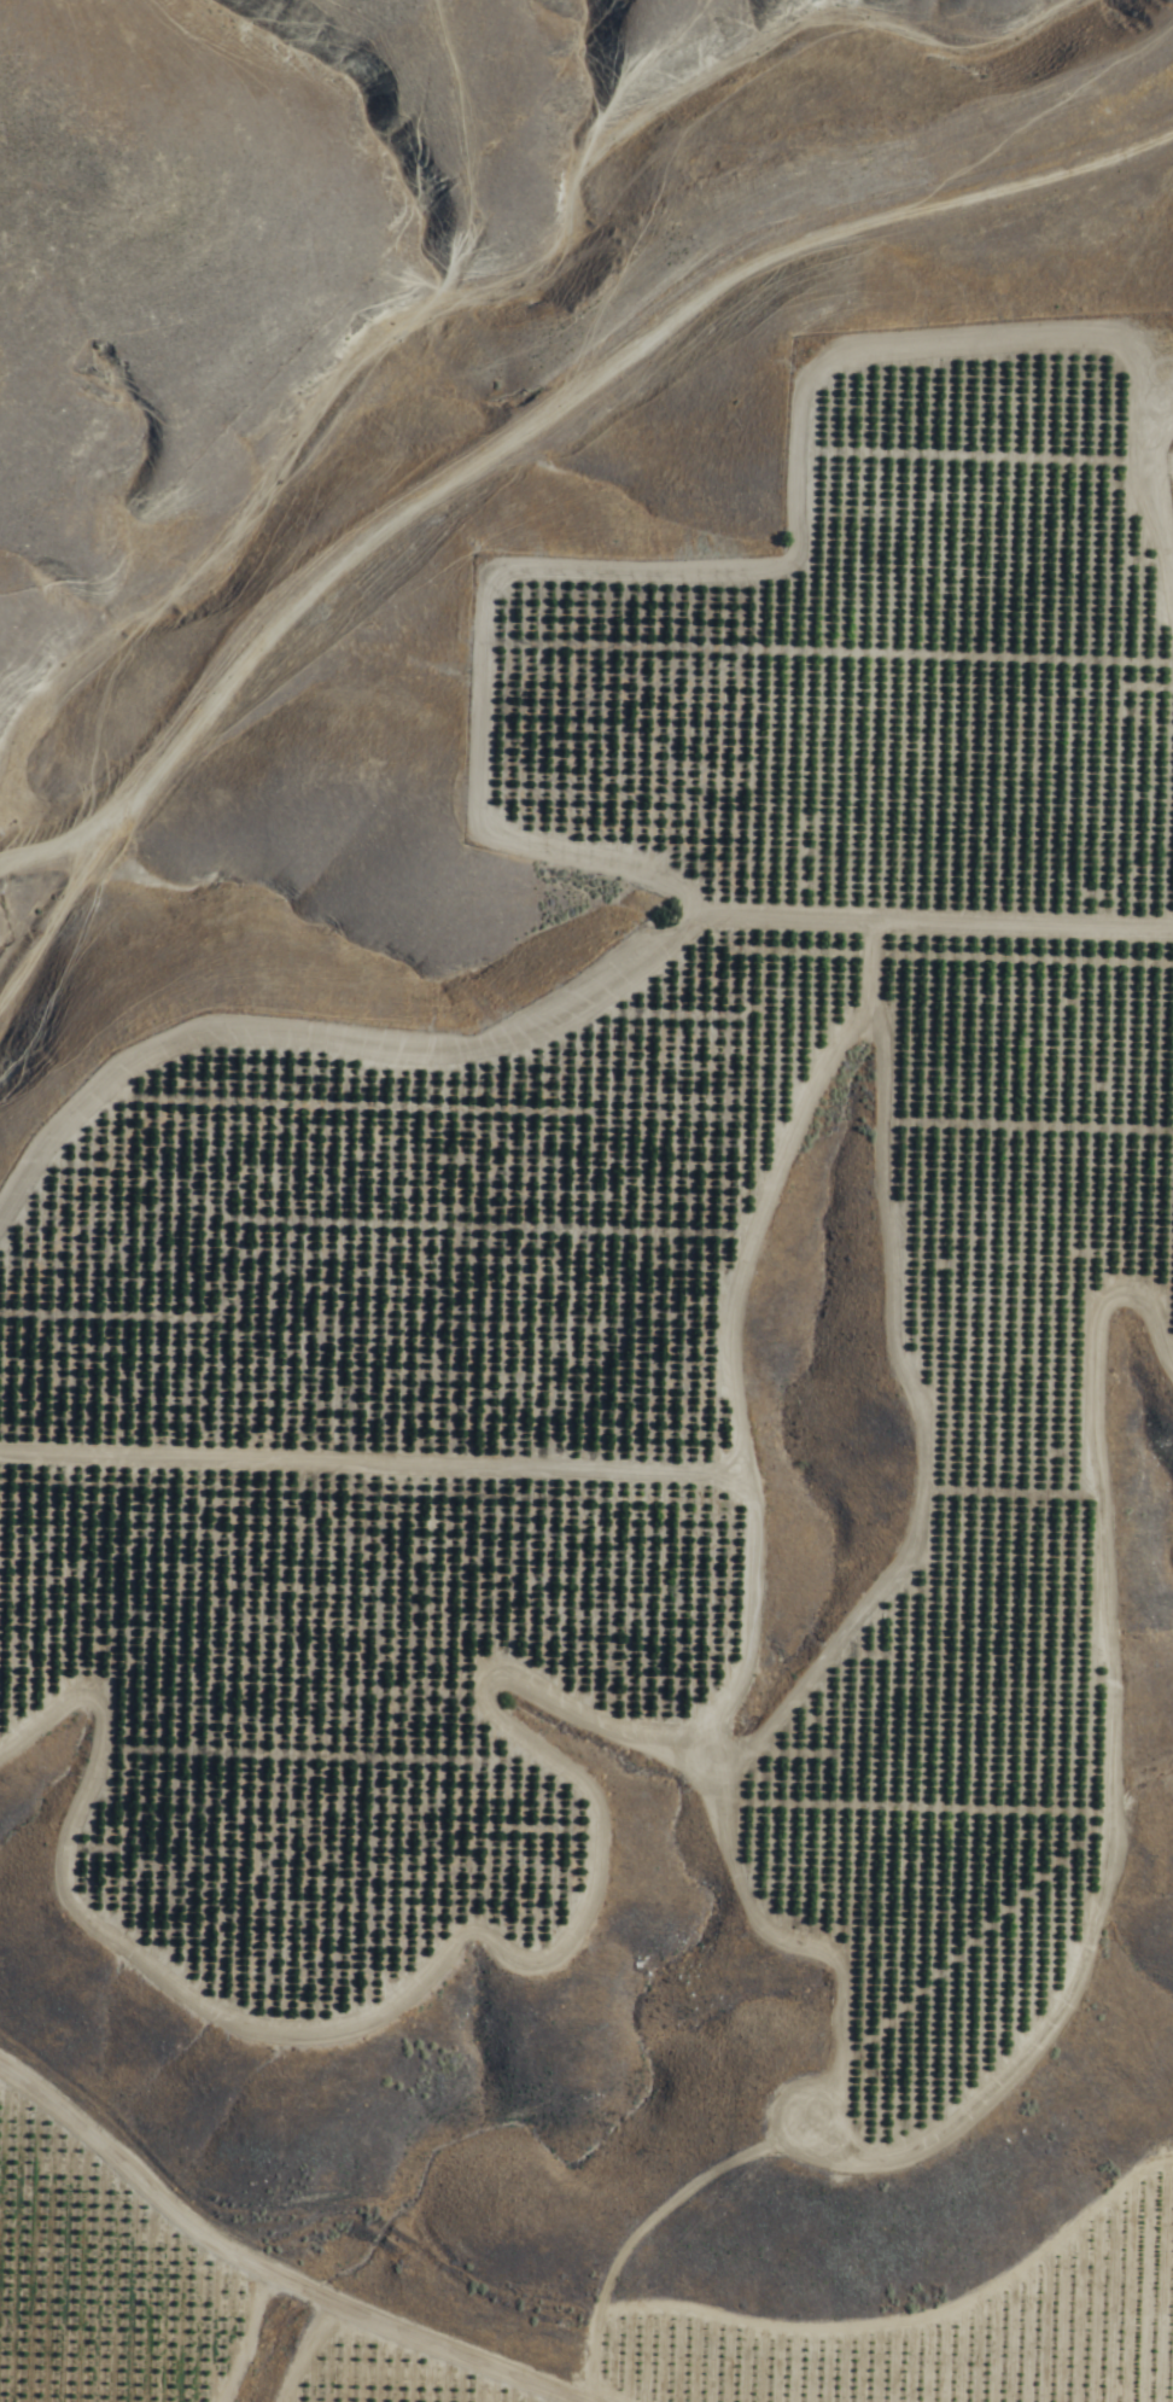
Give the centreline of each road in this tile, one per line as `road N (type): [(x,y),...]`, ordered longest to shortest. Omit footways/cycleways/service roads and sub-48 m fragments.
road 1 (residential): [(568,2401),(148,2206),(0,2092)]

